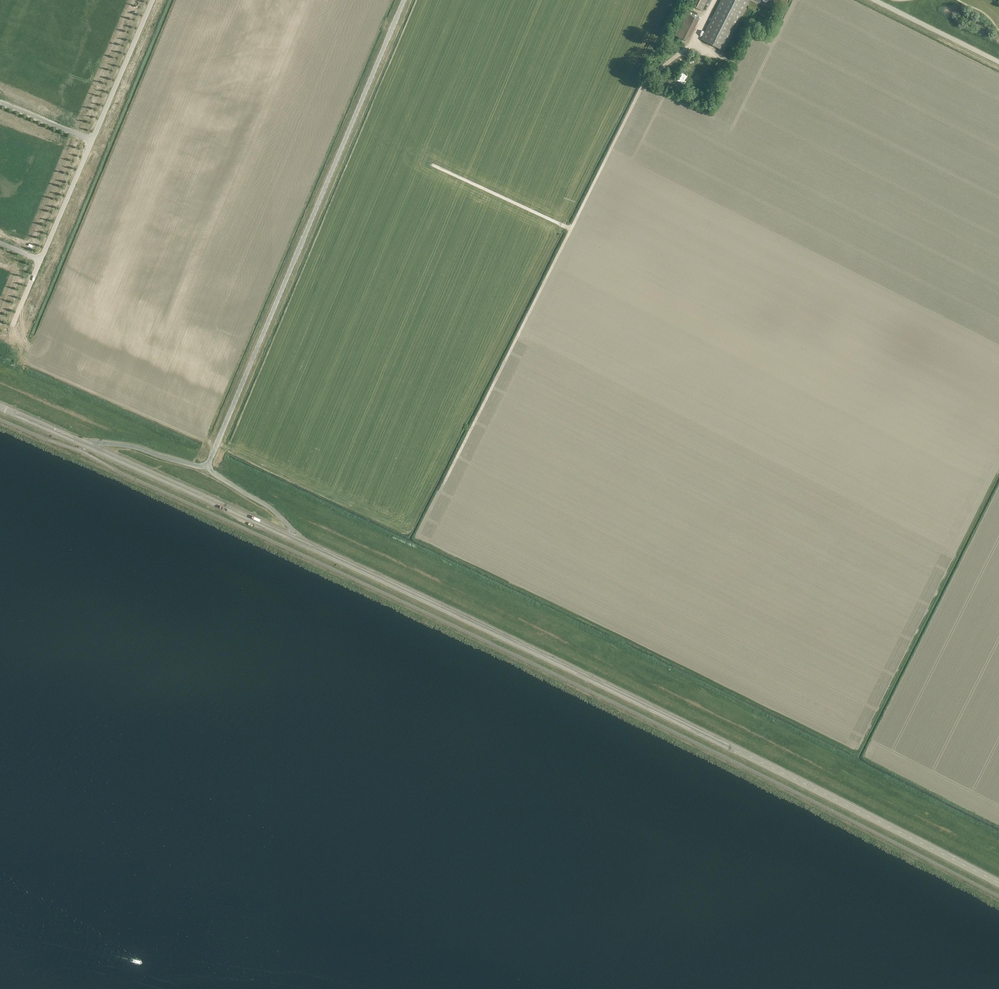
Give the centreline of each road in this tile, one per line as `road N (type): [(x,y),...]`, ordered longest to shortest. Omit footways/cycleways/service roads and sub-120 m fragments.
road 1 (tertiary): [(998,885),(305,543)]
road 2 (residential): [(207,468),(403,0)]
road 3 (tertiary): [(305,543),(90,446)]
road 4 (residential): [(153,0),(90,141)]
road 5 (unclassified): [(998,63),(871,0)]
road 6 (residential): [(90,141),(40,259)]
road 7 (unclassified): [(305,543),(270,507),(207,468)]
road 8 (unclassified): [(207,468),(137,448),(90,446)]

